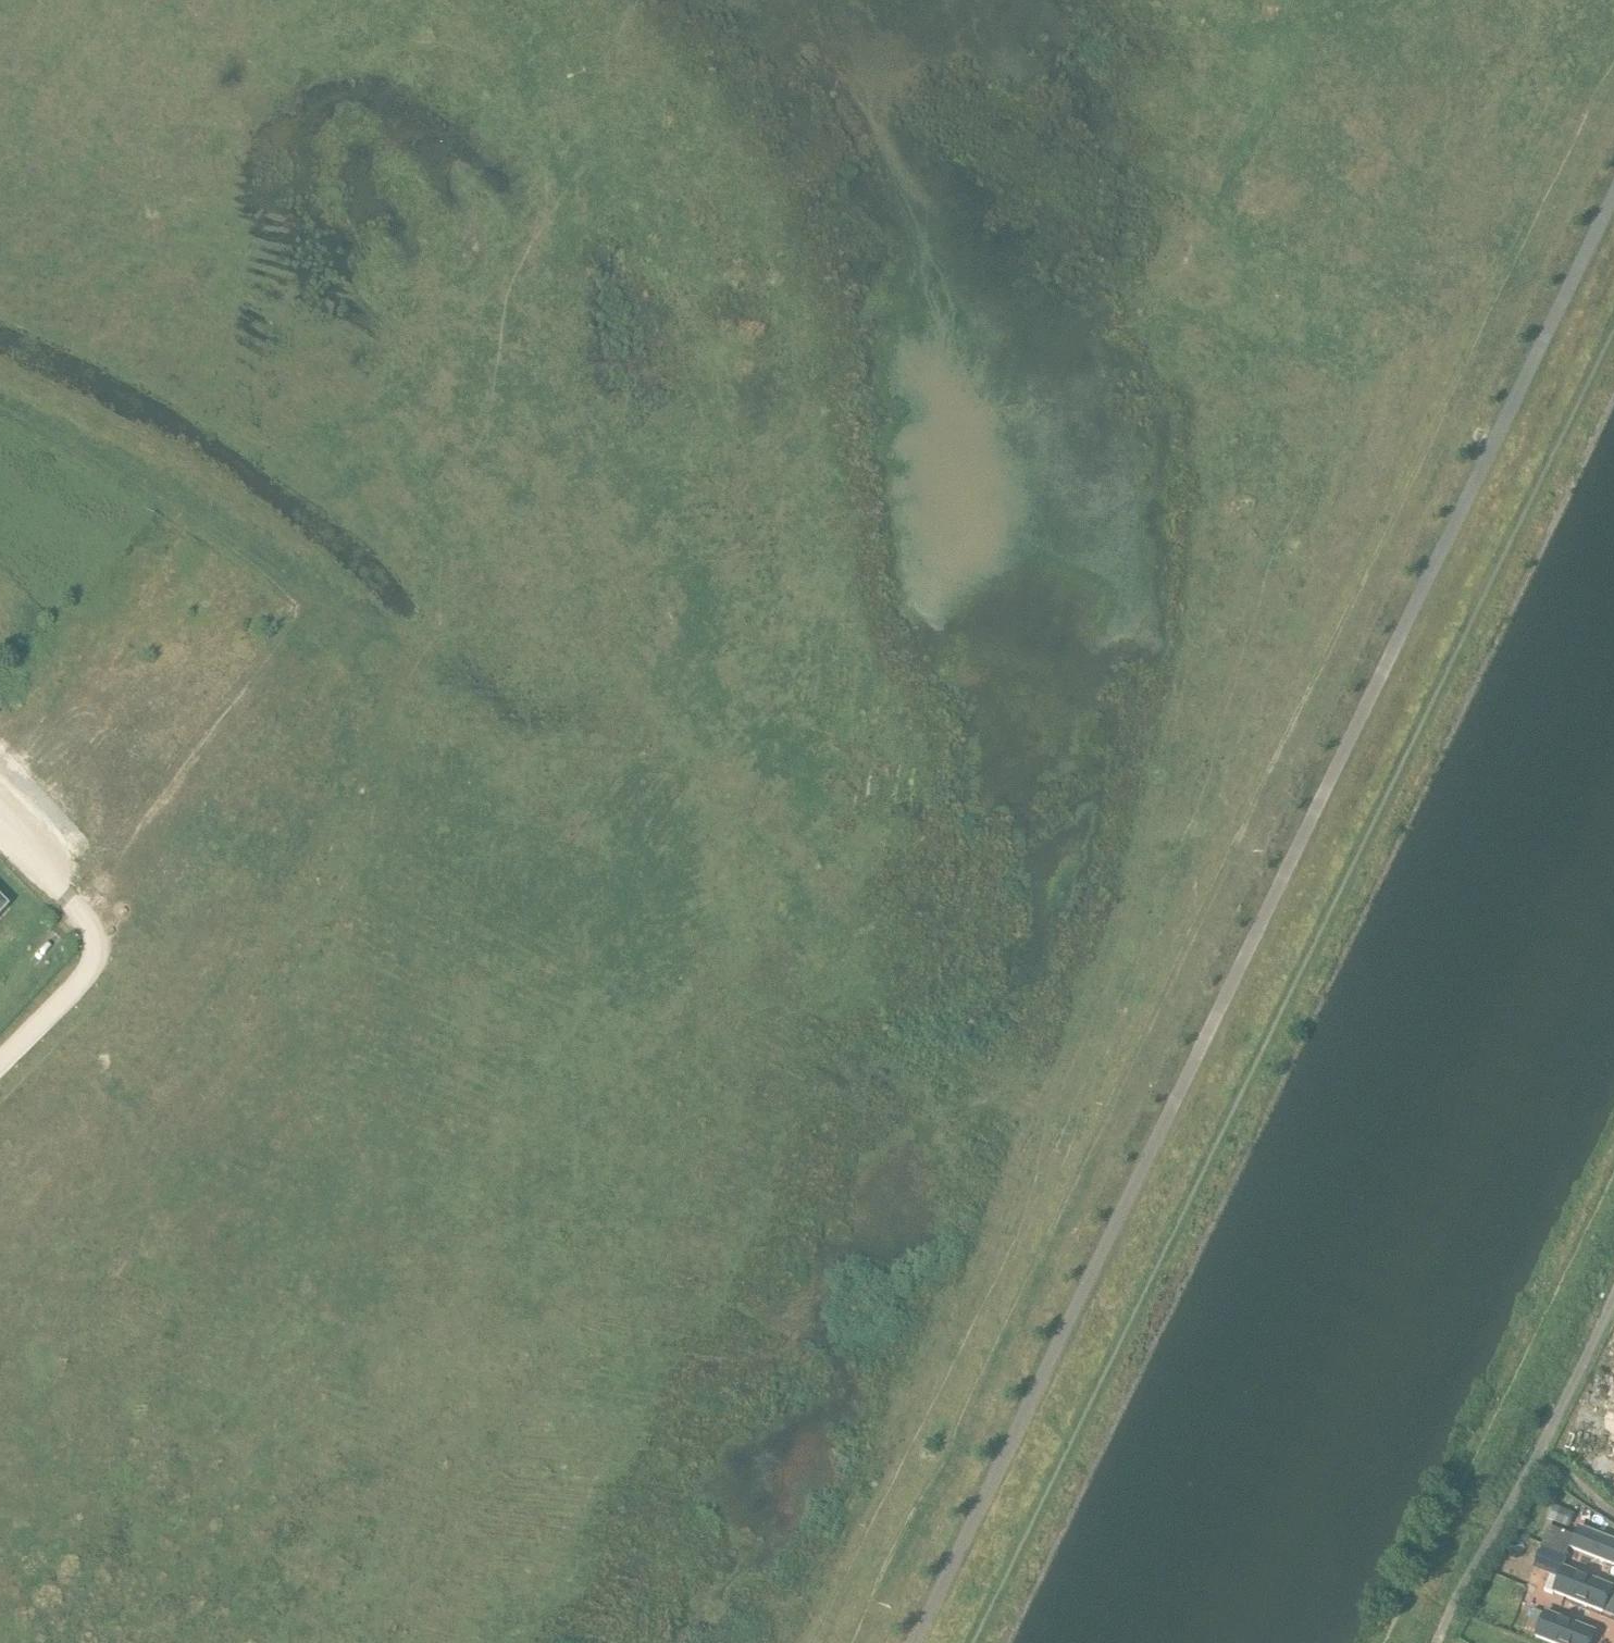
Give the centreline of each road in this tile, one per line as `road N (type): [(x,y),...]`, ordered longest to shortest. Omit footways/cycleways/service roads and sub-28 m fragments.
road 1 (track): [(1443,1642),(1536,1460)]
road 2 (unclassified): [(1536,1460),(1613,1298)]

